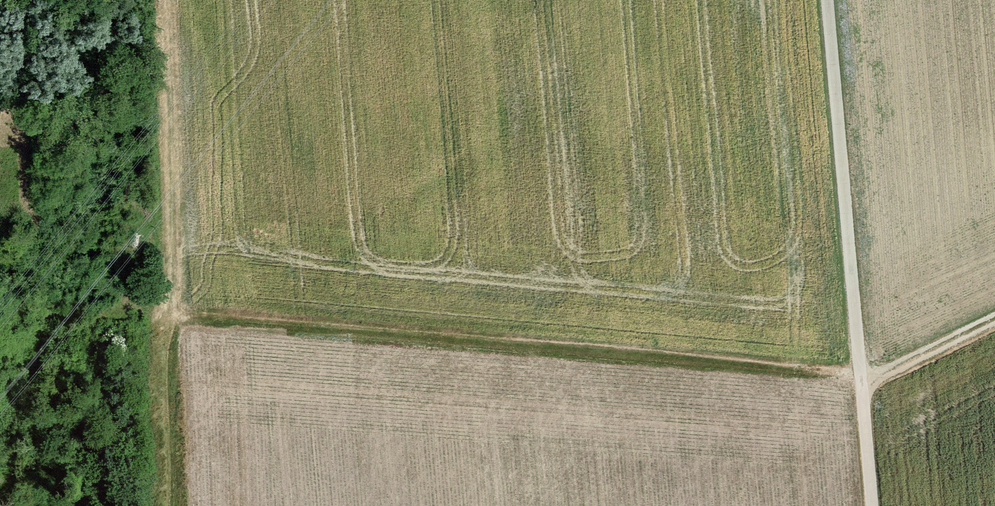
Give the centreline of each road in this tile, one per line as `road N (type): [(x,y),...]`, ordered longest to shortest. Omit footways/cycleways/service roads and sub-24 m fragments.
road 1 (track): [(170,303),(858,380),(994,318)]
road 2 (unclassified): [(869,505),(827,0)]
road 3 (track): [(170,303),(174,505)]

